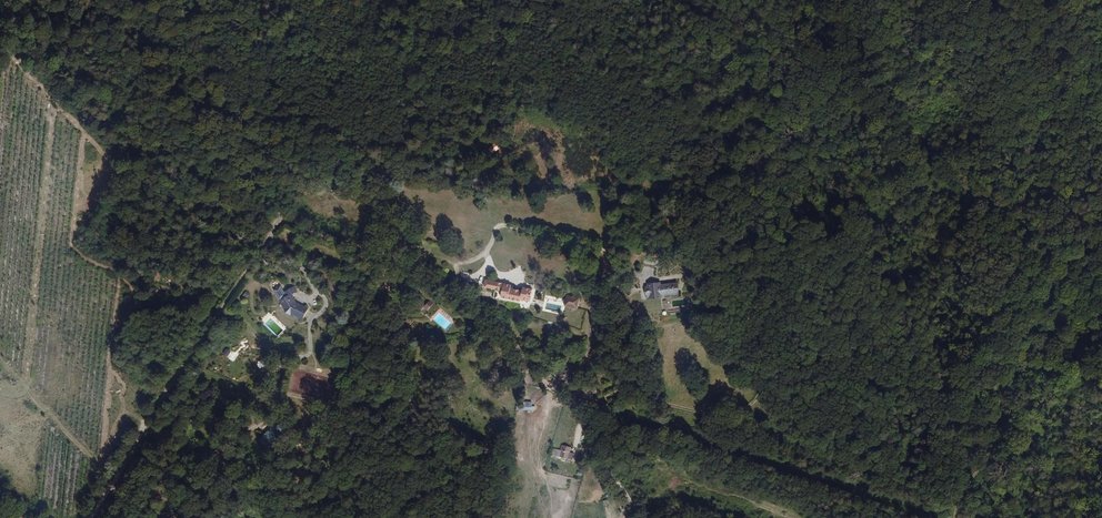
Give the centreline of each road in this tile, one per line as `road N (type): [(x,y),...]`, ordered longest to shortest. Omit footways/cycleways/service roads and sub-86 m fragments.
road 1 (track): [(641,517),(587,424),(452,282),(244,218)]
road 2 (track): [(244,218),(215,302),(90,517)]
road 3 (track): [(0,40),(67,84),(136,171),(221,223),(244,218)]
road 4 (track): [(954,517),(1013,429),(1060,372),(1101,339)]

